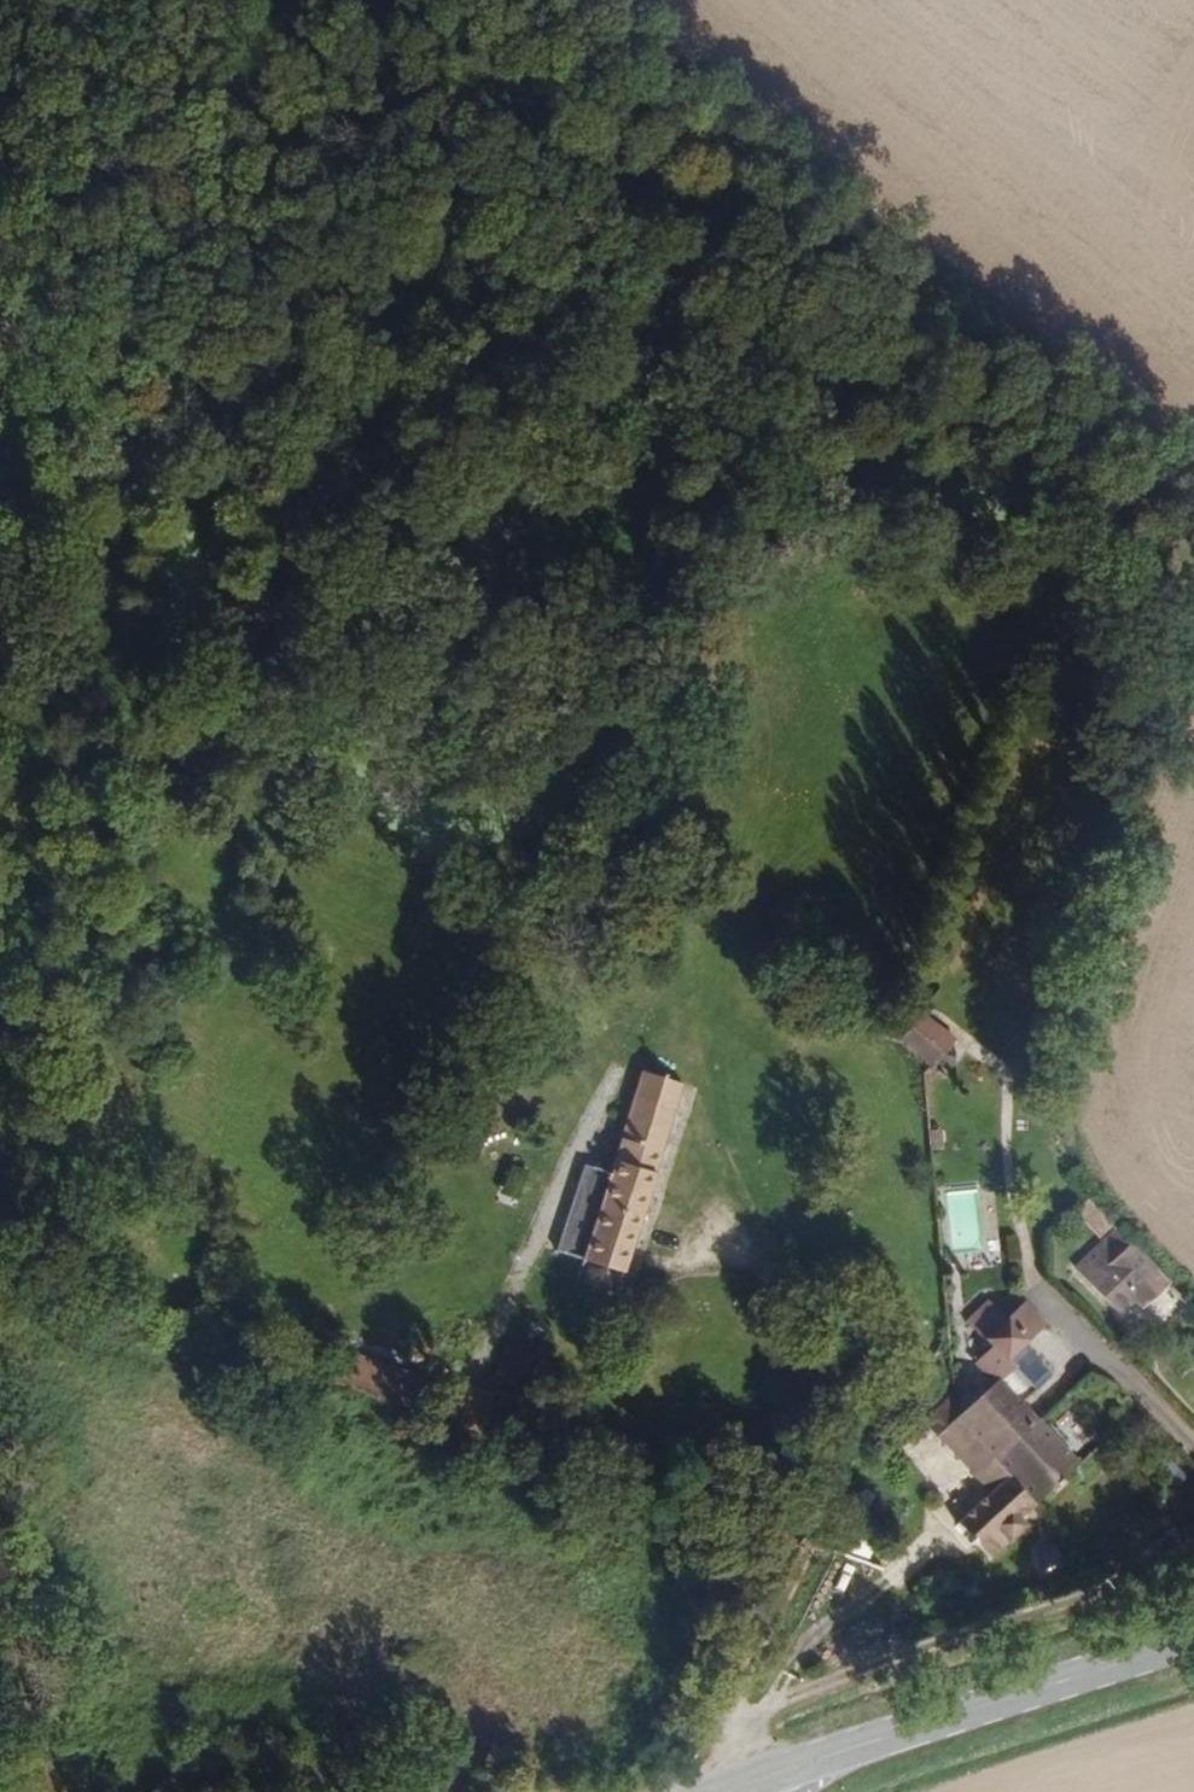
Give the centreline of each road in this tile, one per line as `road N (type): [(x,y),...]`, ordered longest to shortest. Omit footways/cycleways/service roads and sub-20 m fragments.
road 1 (primary): [(724,1791),(1193,1633)]

